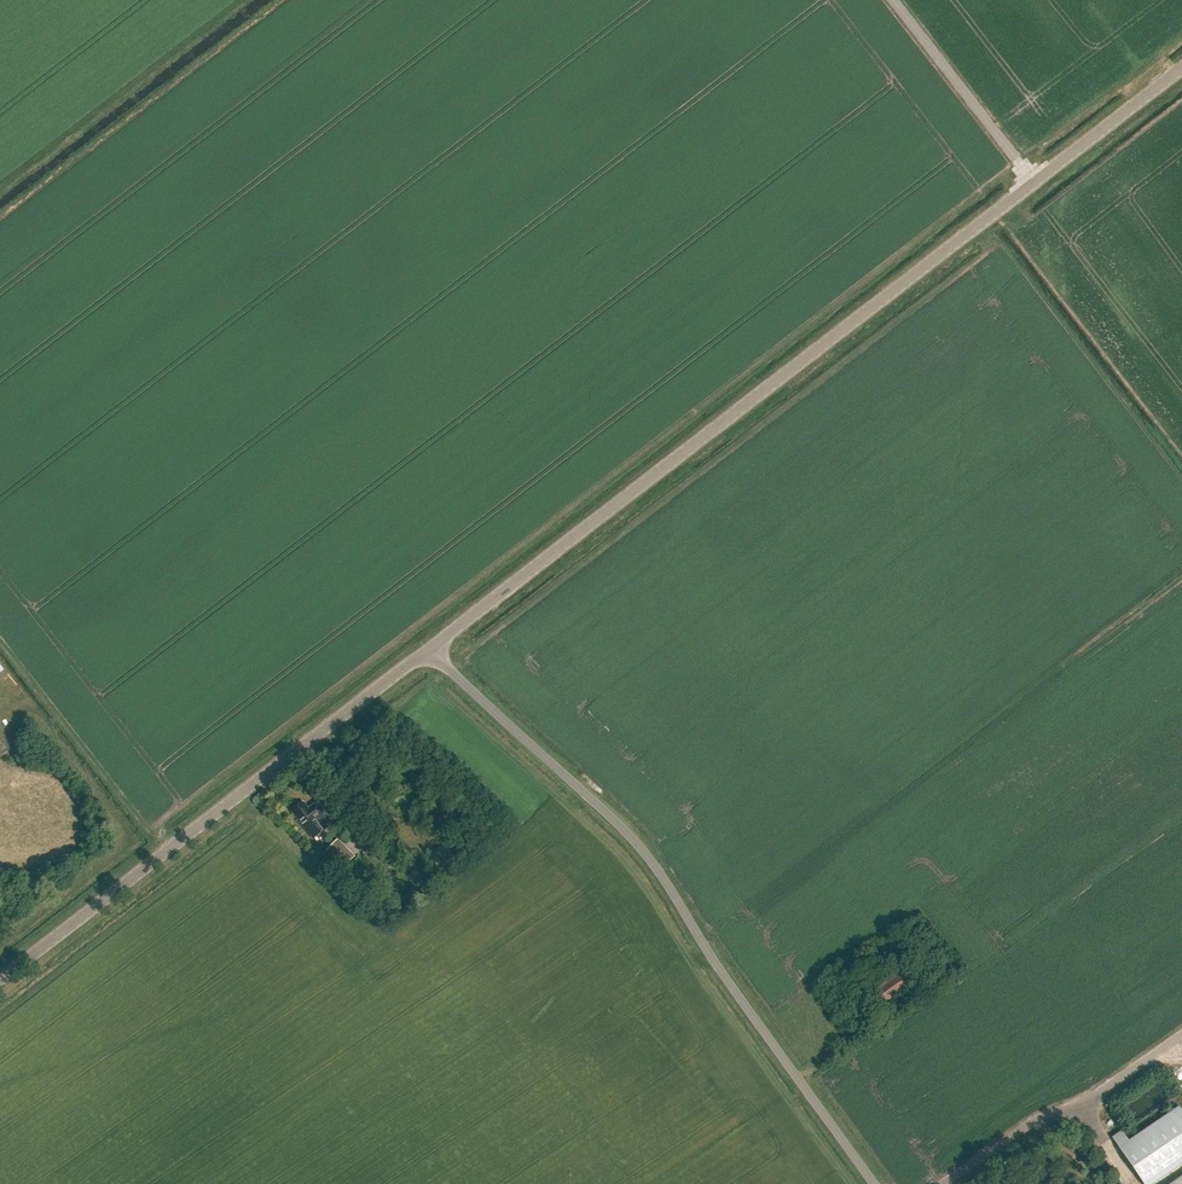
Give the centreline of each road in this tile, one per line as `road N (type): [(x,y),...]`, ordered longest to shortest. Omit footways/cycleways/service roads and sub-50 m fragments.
road 1 (tertiary): [(428,650),(1181,67)]
road 2 (unclassified): [(874,1183),(630,836),(428,650)]
road 3 (tertiary): [(0,979),(428,650)]

